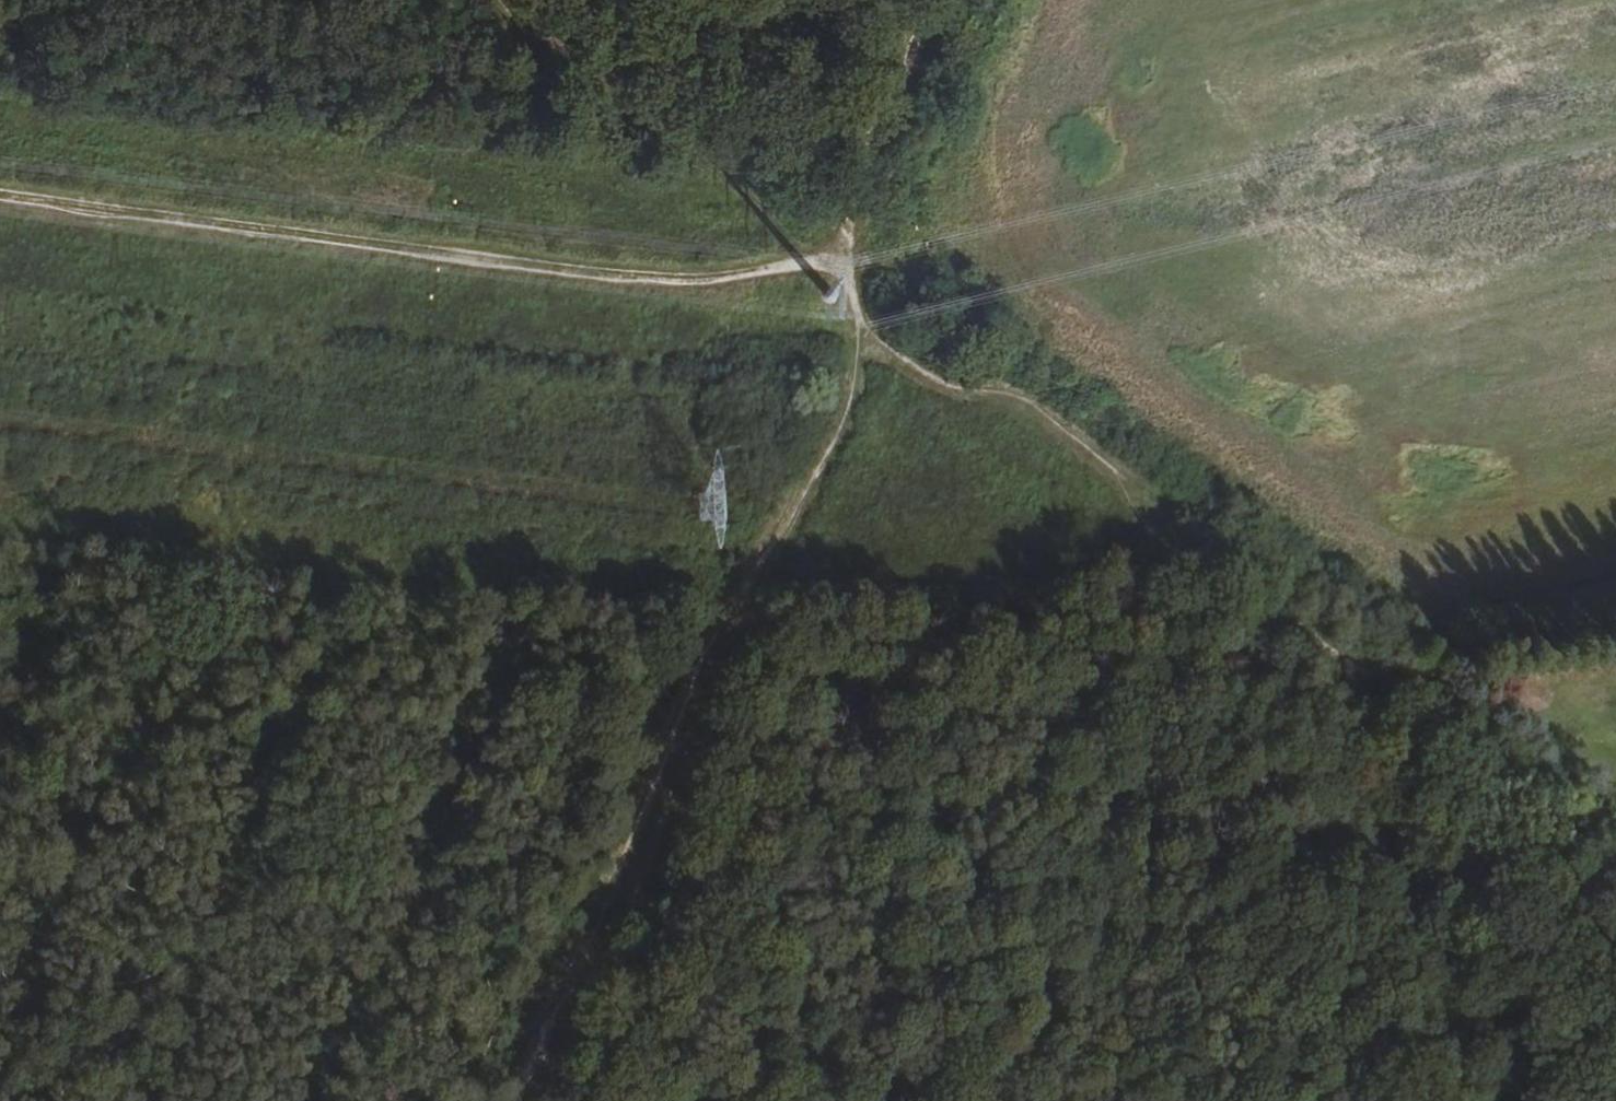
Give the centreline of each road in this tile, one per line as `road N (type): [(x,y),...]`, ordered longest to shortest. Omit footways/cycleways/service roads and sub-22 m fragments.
road 1 (track): [(0,212),(591,277),(674,281),(842,264)]

